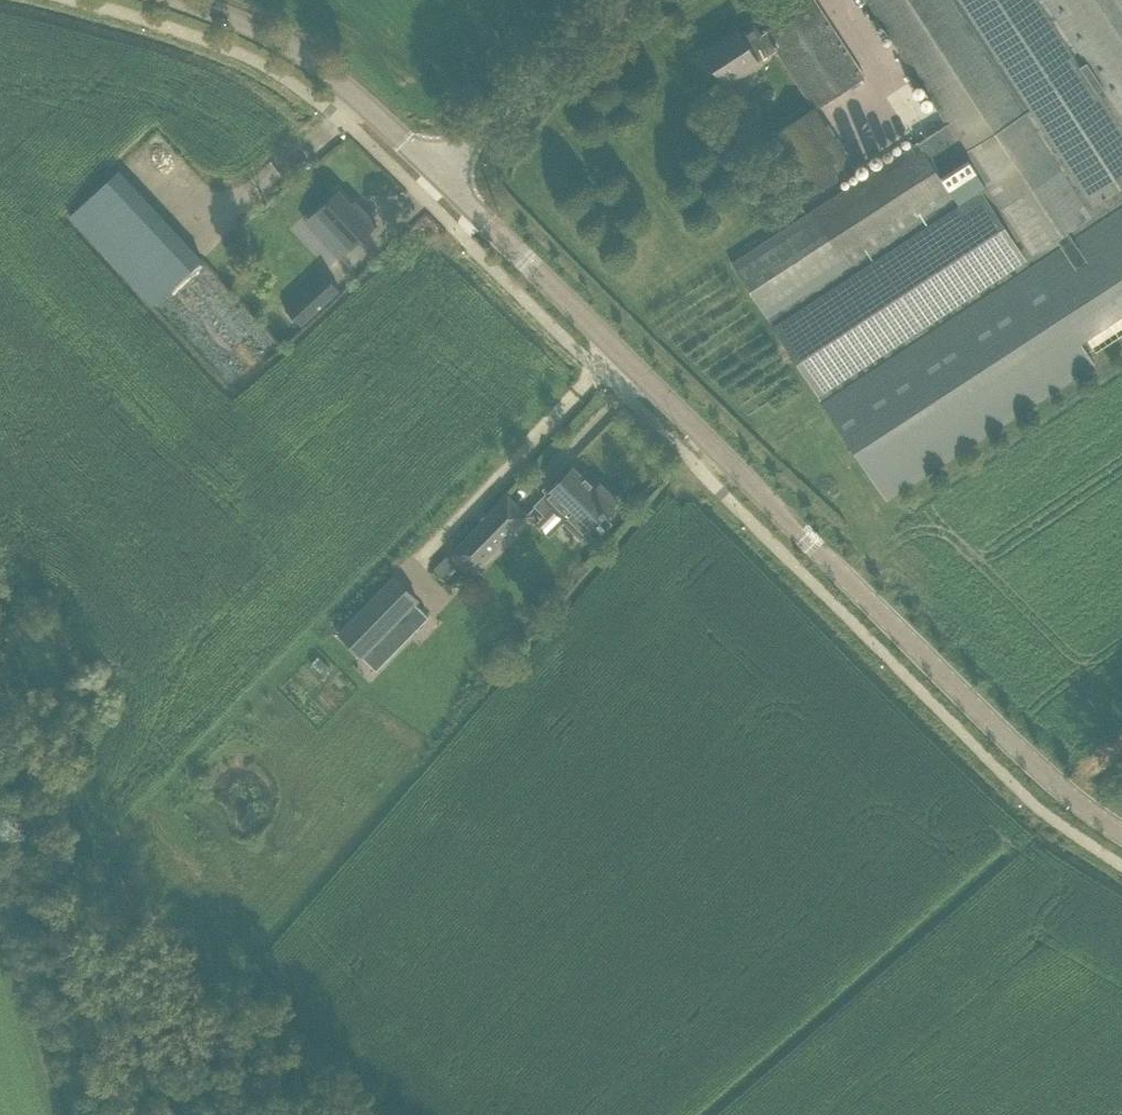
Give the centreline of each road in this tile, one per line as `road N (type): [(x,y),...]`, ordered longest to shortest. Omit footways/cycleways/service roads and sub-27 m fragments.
road 1 (tertiary): [(1121,839),(1025,755),(443,170)]
road 2 (tertiary): [(180,0),(285,42),(338,77),(443,170)]
road 3 (unclassified): [(443,170),(543,65),(623,0)]

